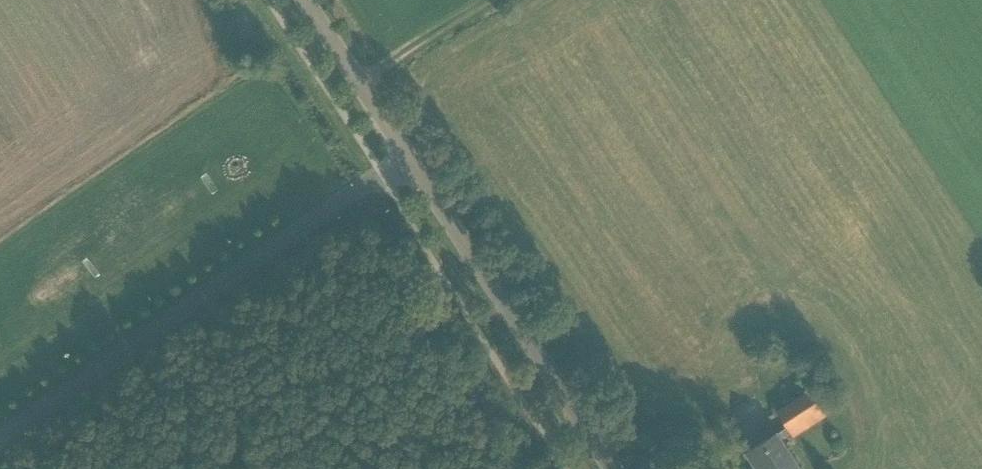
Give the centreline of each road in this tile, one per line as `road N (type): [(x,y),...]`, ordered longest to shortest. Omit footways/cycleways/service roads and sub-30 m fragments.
road 1 (tertiary): [(616,468),(311,0)]
road 2 (track): [(361,78),(492,0)]

